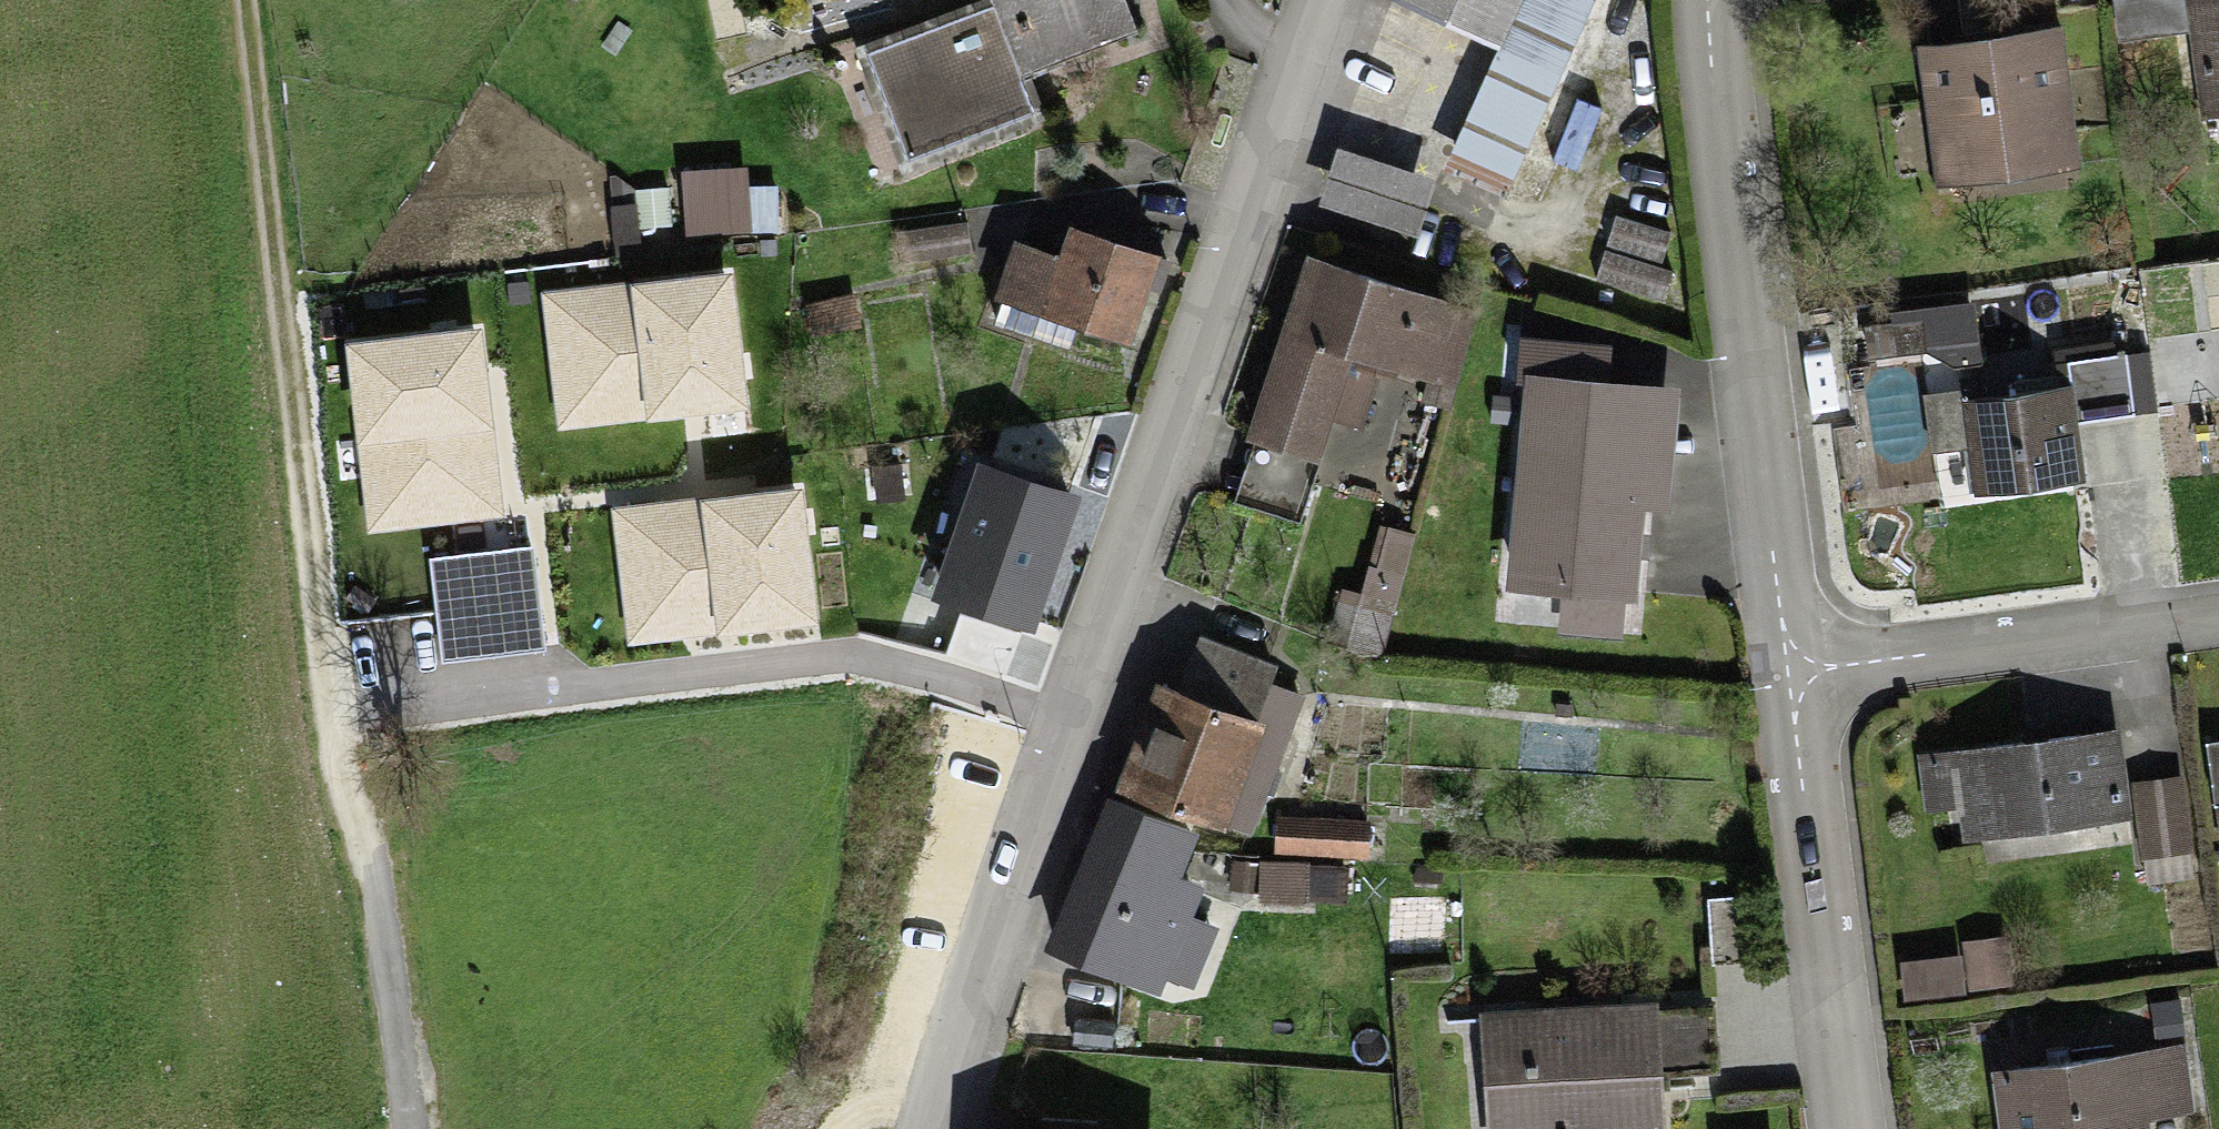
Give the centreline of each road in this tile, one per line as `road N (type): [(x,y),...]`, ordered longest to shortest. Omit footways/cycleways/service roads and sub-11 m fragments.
road 1 (residential): [(1084,724),(1342,0)]
road 2 (residential): [(1084,724),(836,657),(339,706)]
road 3 (residential): [(1720,0),(1793,660)]
road 4 (residential): [(1793,660),(1848,1128)]
road 5 (residential): [(1793,660),(2218,608)]
road 6 (residential): [(945,1128),(1084,724)]
road 7 (residential): [(339,706),(402,1128)]
road 8 (residential): [(282,306),(339,706)]
road 9 (track): [(234,0),(282,306)]

